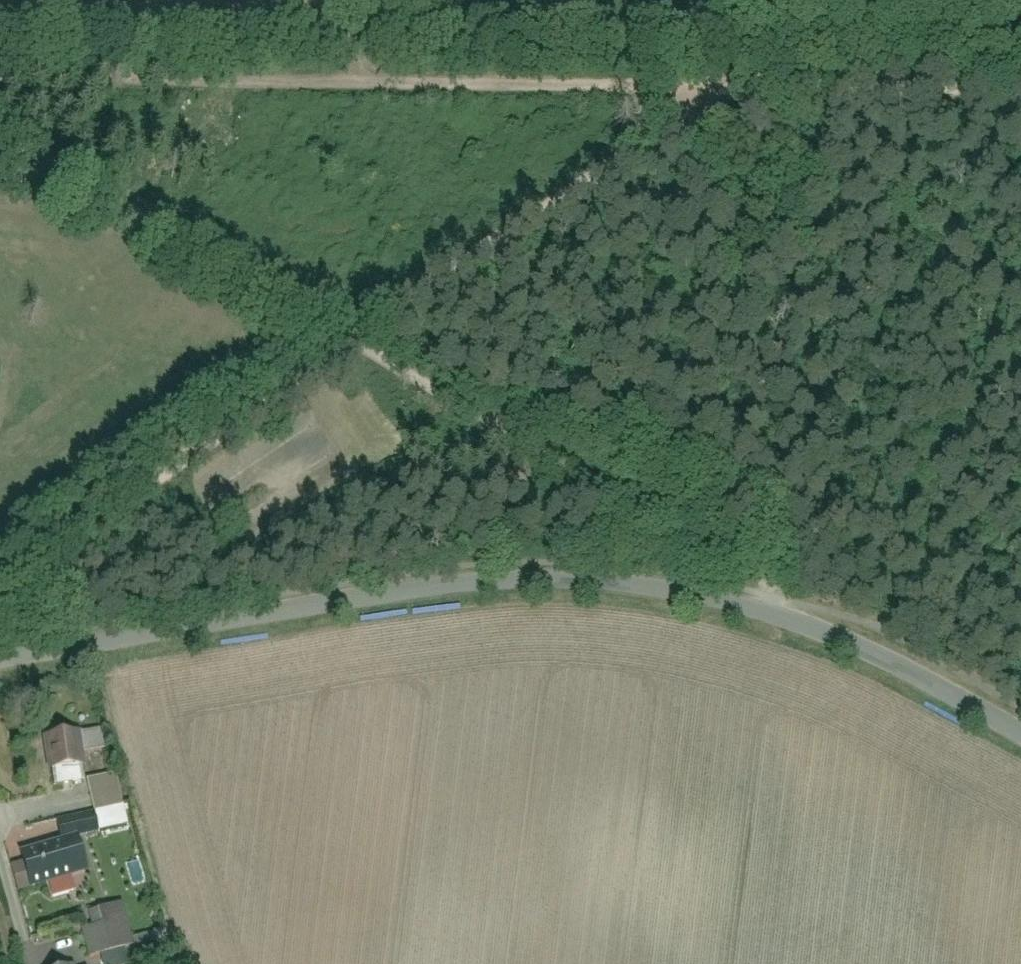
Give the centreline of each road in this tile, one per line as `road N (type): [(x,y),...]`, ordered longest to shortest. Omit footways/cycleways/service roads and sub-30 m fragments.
road 1 (track): [(0,636),(716,108),(1020,106)]
road 2 (unclassified): [(0,661),(272,612),(528,580),(648,587),(779,614),(1020,731)]
road 3 (track): [(779,614),(772,582),(733,552),(0,133)]
road 4 (track): [(0,60),(148,55),(391,67),(481,93),(556,61),(716,108)]

